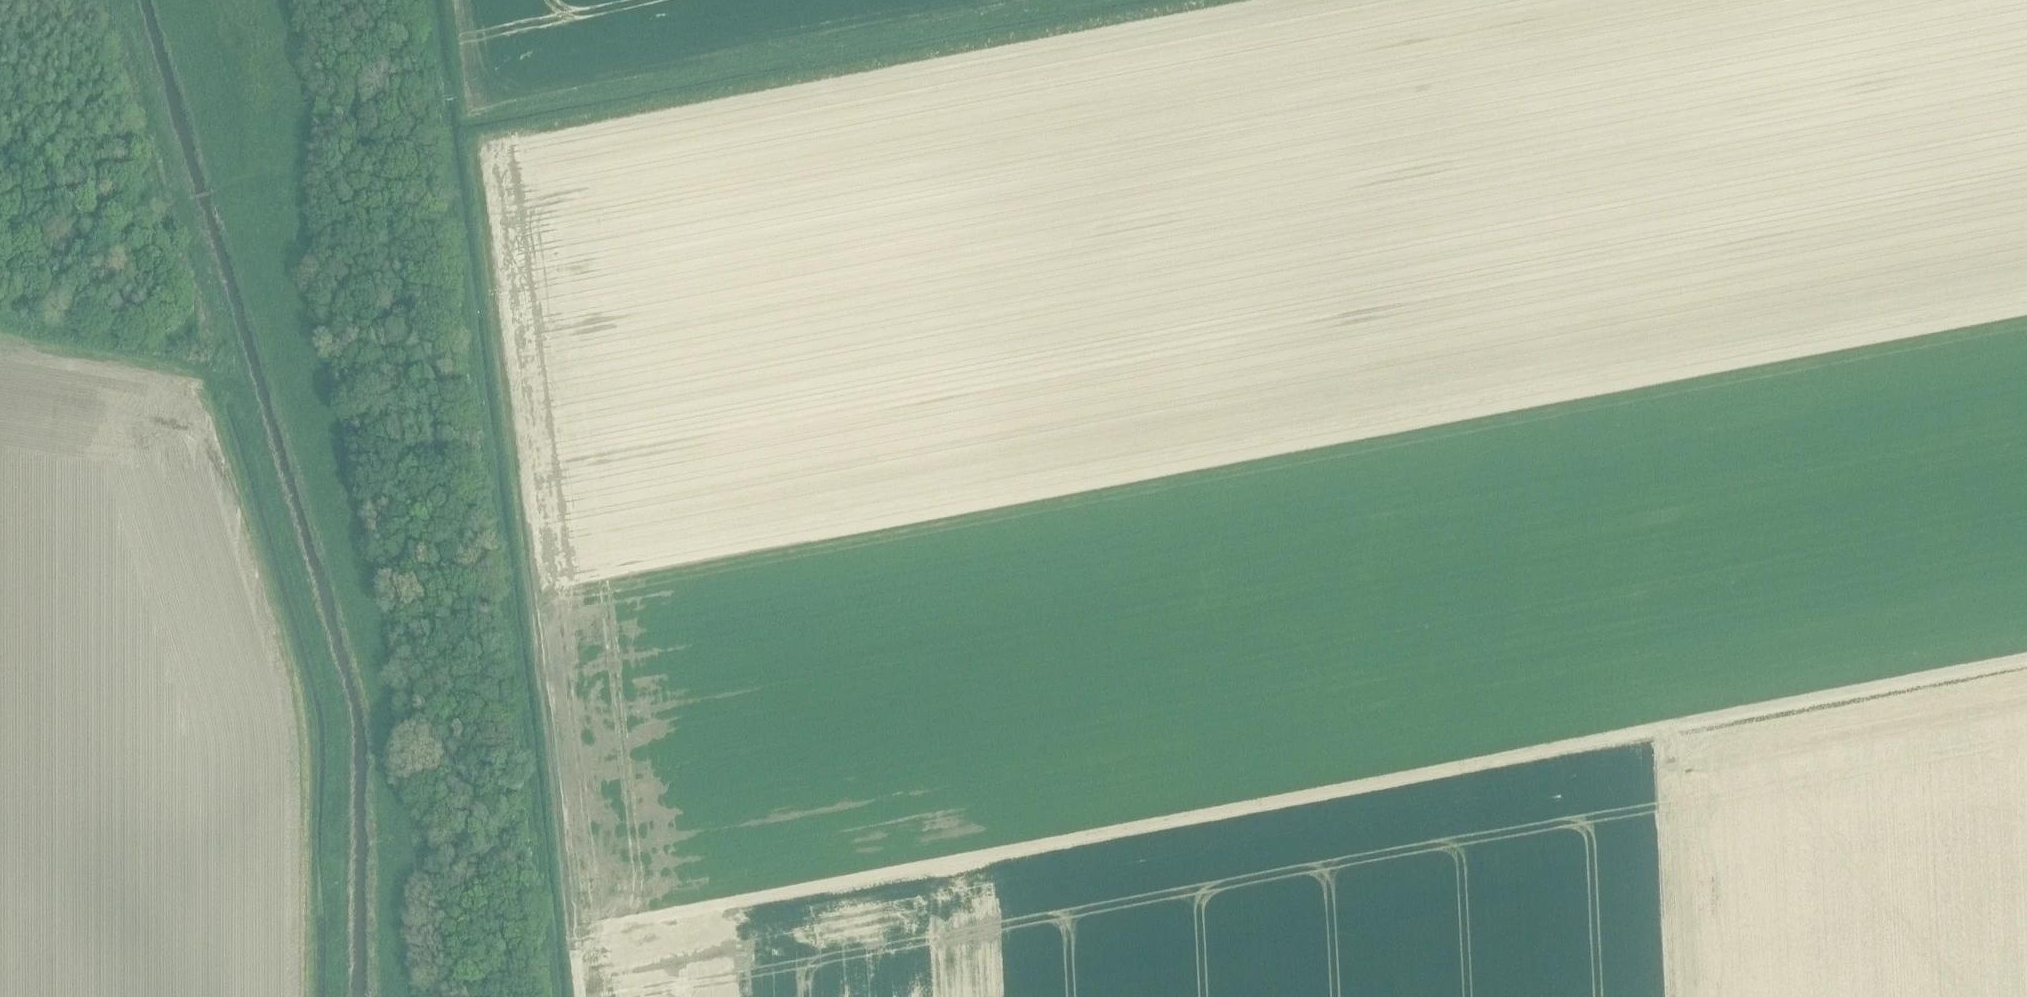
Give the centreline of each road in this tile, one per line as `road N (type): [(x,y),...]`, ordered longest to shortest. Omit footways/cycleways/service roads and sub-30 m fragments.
road 1 (track): [(449,183),(429,0)]

